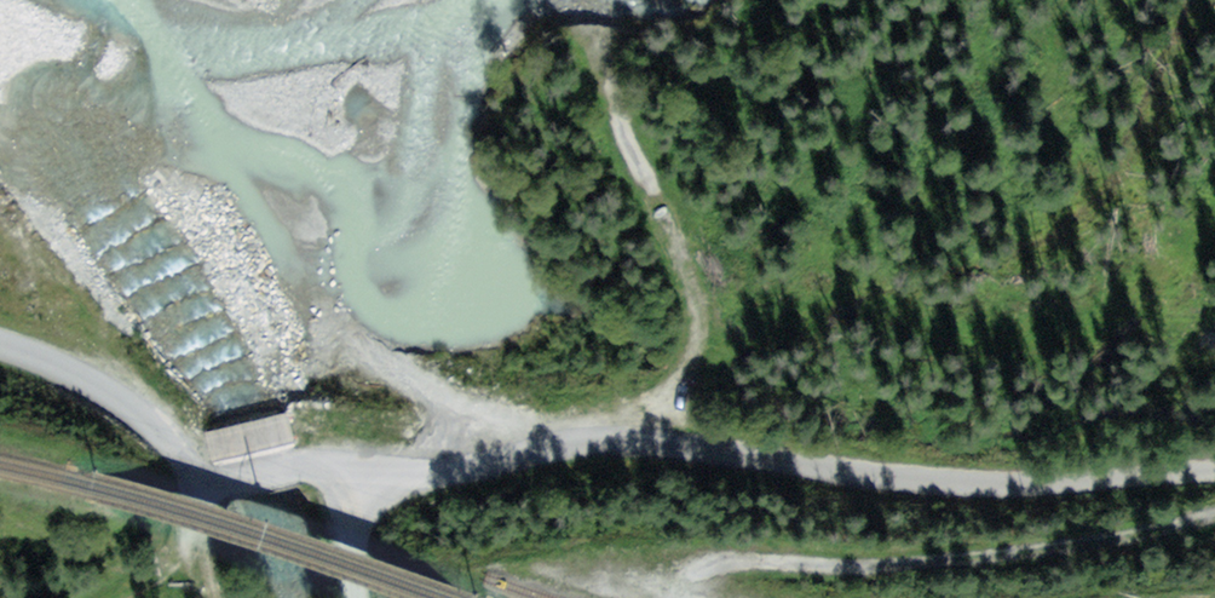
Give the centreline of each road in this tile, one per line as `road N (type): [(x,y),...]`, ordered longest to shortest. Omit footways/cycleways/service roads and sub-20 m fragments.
road 1 (unclassified): [(1214,474),(974,486),(695,443),(577,447)]
road 2 (track): [(695,597),(702,578),(721,565),(990,558),(1214,518)]
road 3 (track): [(577,447),(641,415),(697,349),(694,297),(622,99),(610,26)]
road 4 (unclassified): [(187,477),(305,459),(406,471),(535,447),(577,447)]
road 5 (unclassified): [(187,477),(142,411),(0,348)]

